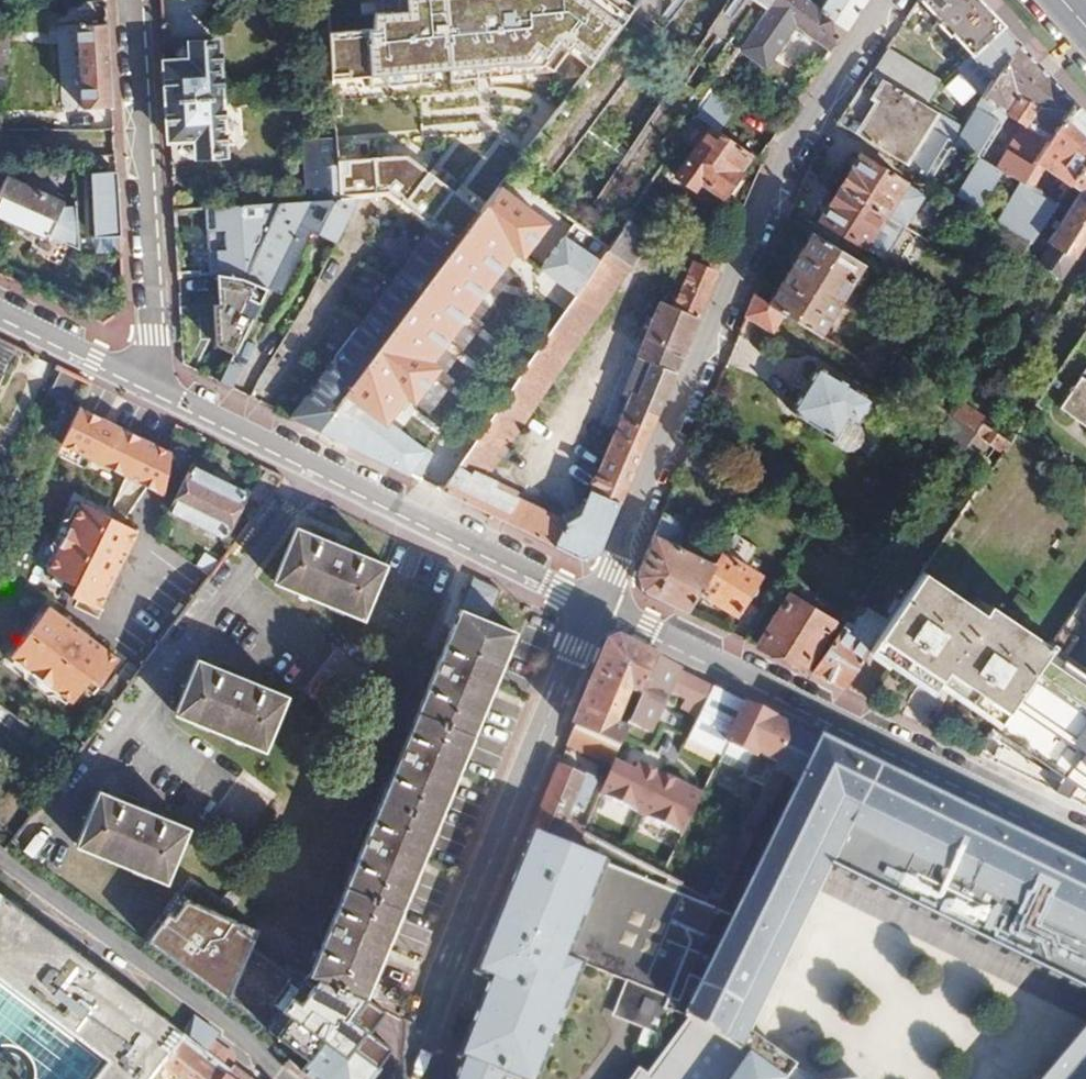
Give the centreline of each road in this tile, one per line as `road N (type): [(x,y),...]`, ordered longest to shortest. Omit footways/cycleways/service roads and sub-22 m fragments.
road 1 (residential): [(595,604),(773,167),(892,0)]
road 2 (residential): [(1085,844),(595,604)]
road 3 (residential): [(409,1078),(595,604)]
road 4 (residential): [(595,604),(156,383)]
road 5 (residential): [(134,0),(156,383)]
road 6 (residential): [(156,383),(0,306)]

